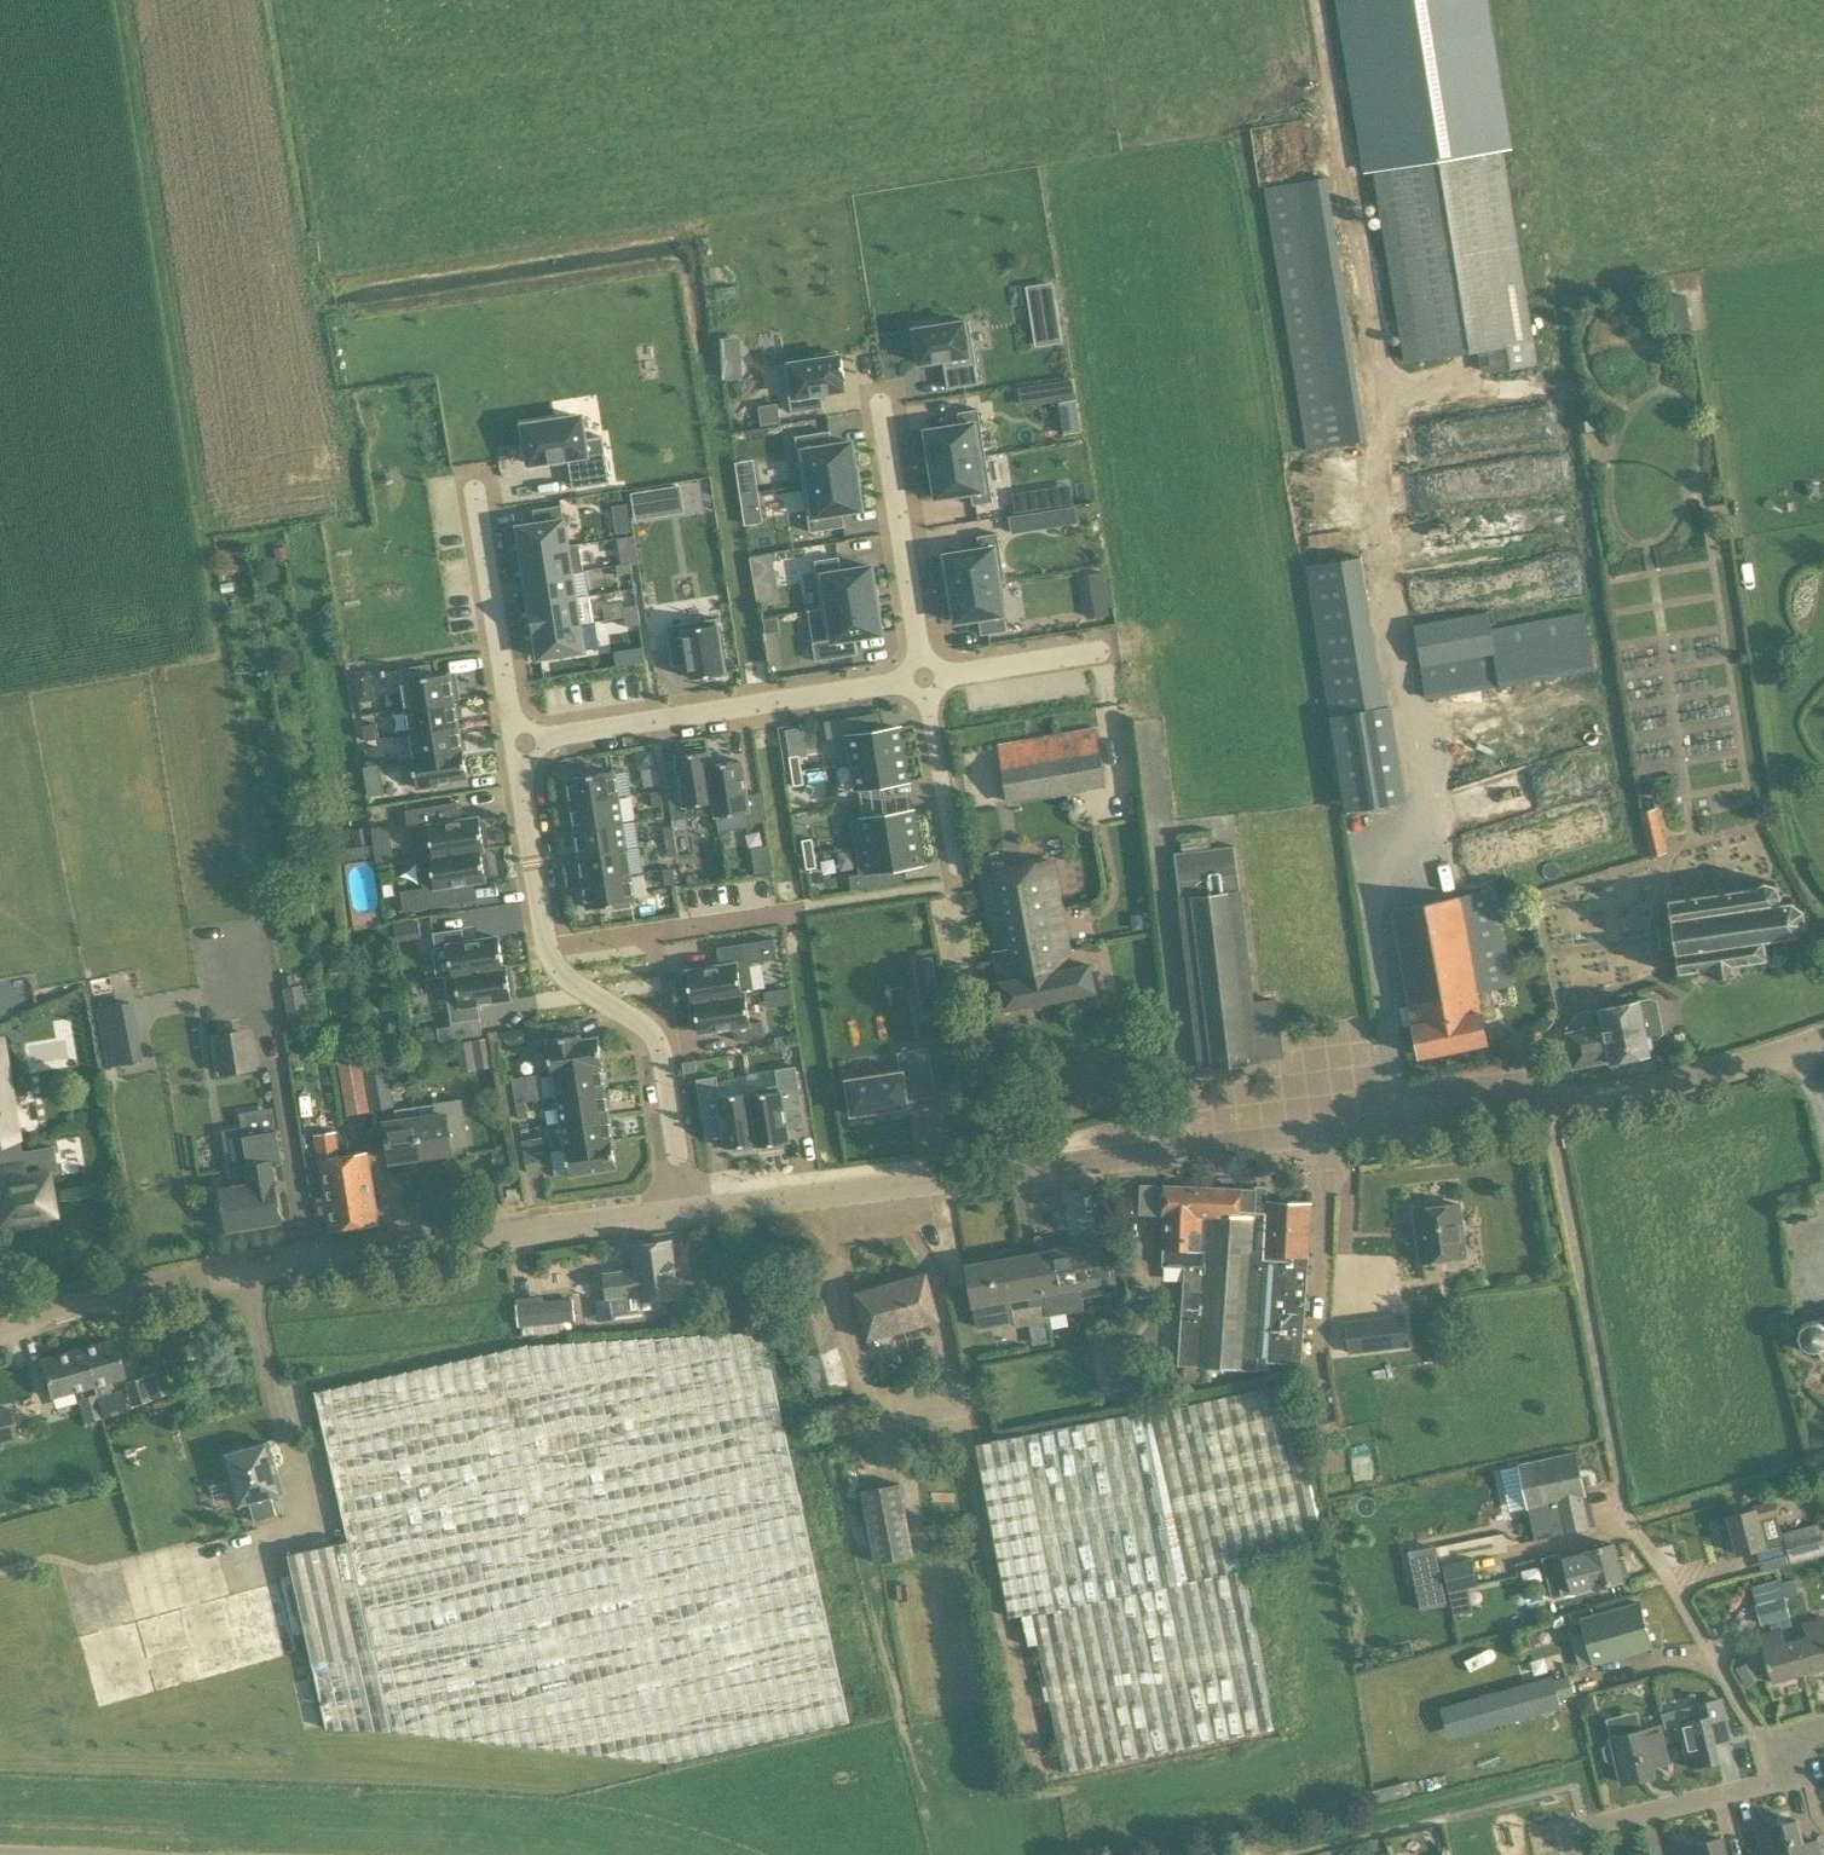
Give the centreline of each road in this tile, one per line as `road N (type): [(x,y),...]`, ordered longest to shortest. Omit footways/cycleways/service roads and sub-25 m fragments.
road 1 (tertiary): [(685,1216),(1549,1107),(1823,1039)]
road 2 (tertiary): [(0,1330),(102,1298),(241,1274),(685,1216)]
road 3 (residential): [(515,740),(923,678)]
road 4 (residential): [(685,1216),(659,1045),(645,1025),(560,969),(547,946)]
road 5 (residential): [(1769,1744),(1624,1515),(1619,1487)]
road 6 (residential): [(1574,1854),(1587,1826),(1796,1781),(1769,1744)]
road 7 (residential): [(877,402),(923,678)]
road 8 (residential): [(547,946),(802,908)]
road 9 (residential): [(515,740),(475,496)]
road 10 (residential): [(547,946),(515,740)]
road 11 (residential): [(923,678),(953,864)]
road 12 (residential): [(923,678),(1094,651)]

